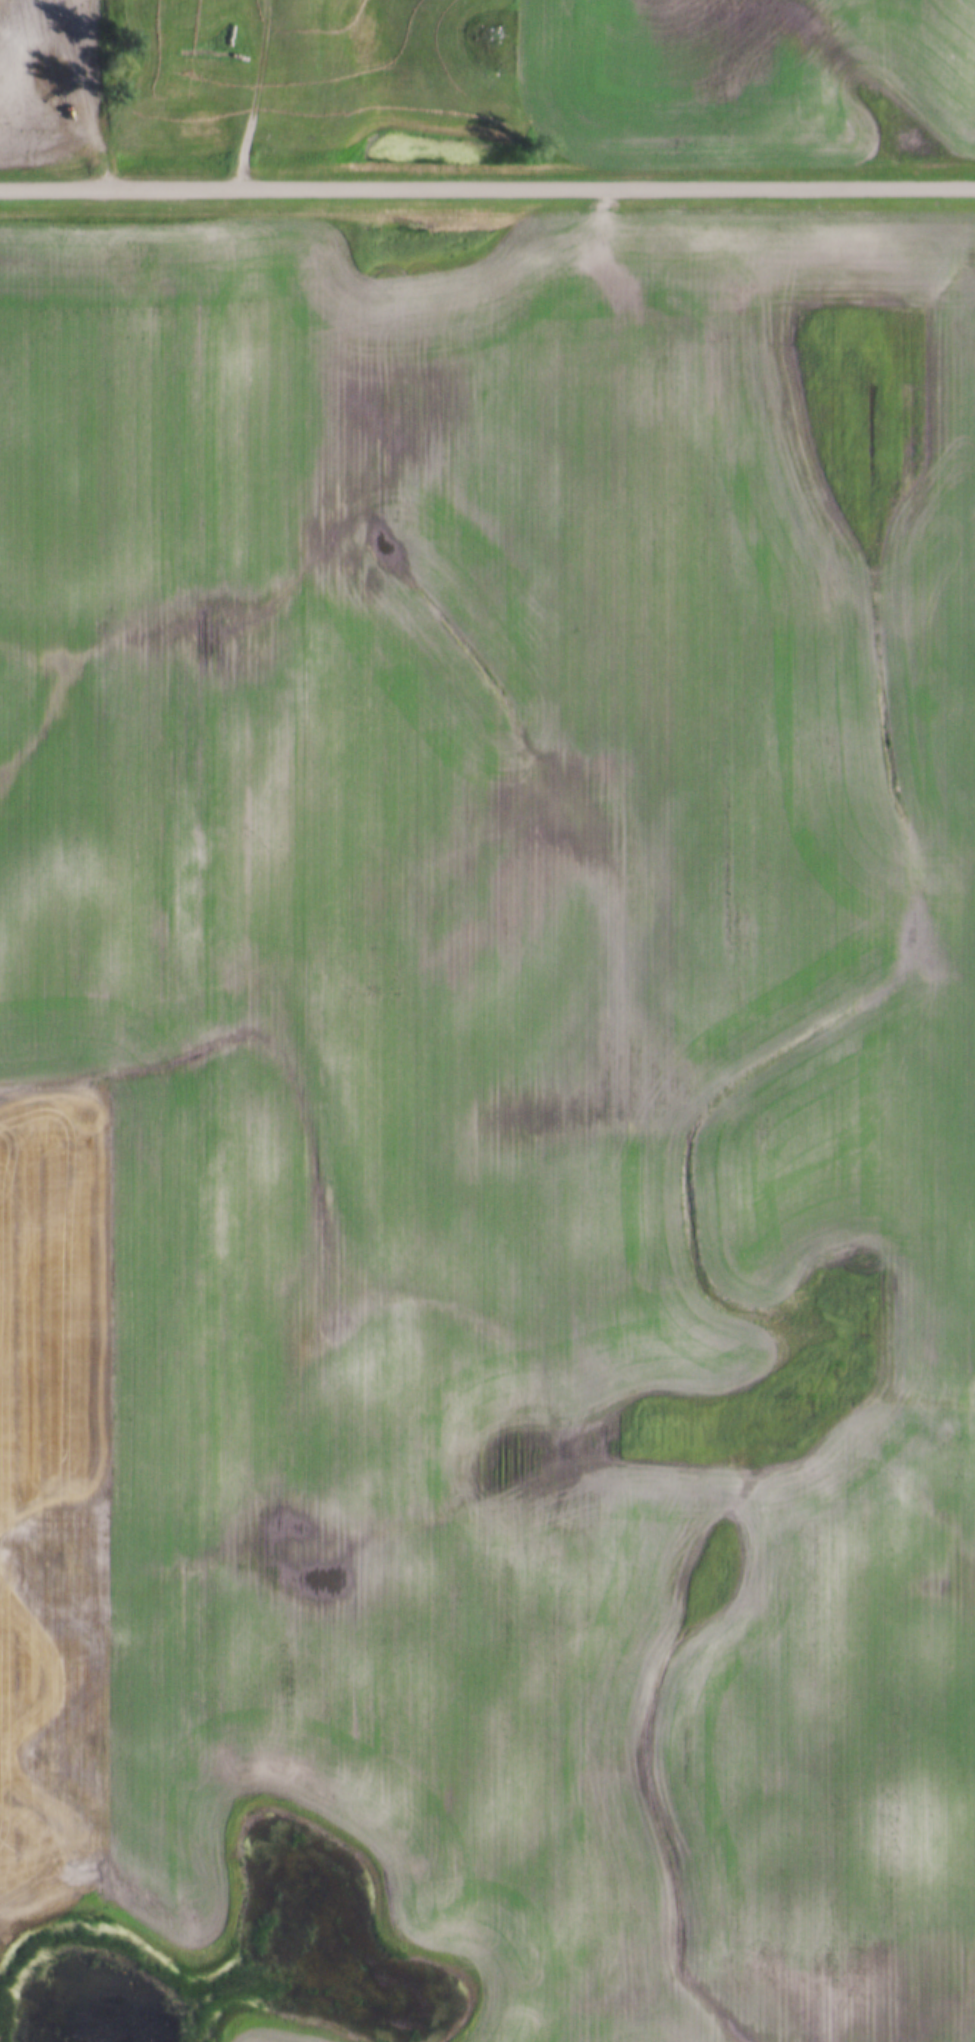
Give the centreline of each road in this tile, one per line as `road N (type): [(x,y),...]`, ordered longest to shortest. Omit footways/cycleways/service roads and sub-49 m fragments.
road 1 (residential): [(974,183),(0,187)]
road 2 (track): [(240,186),(272,0)]

